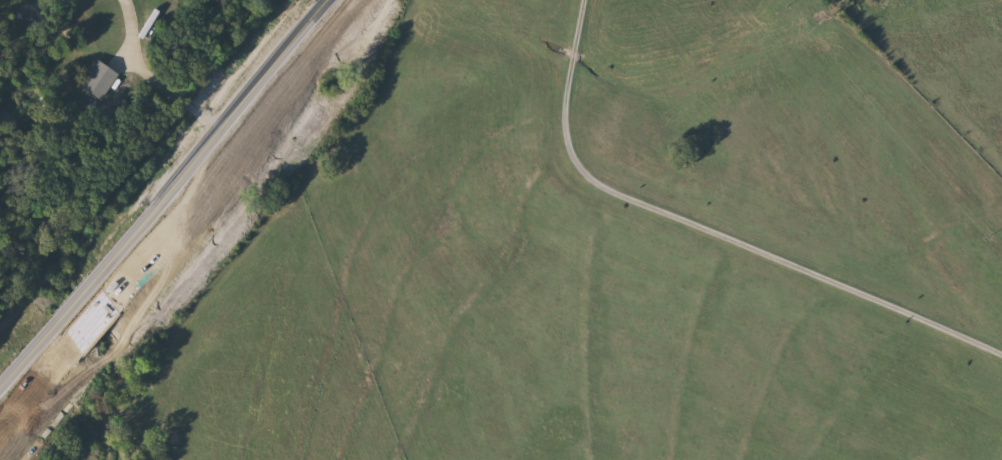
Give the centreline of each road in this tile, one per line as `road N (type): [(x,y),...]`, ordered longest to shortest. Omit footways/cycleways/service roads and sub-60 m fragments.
road 1 (primary): [(0,390),(347,0)]

